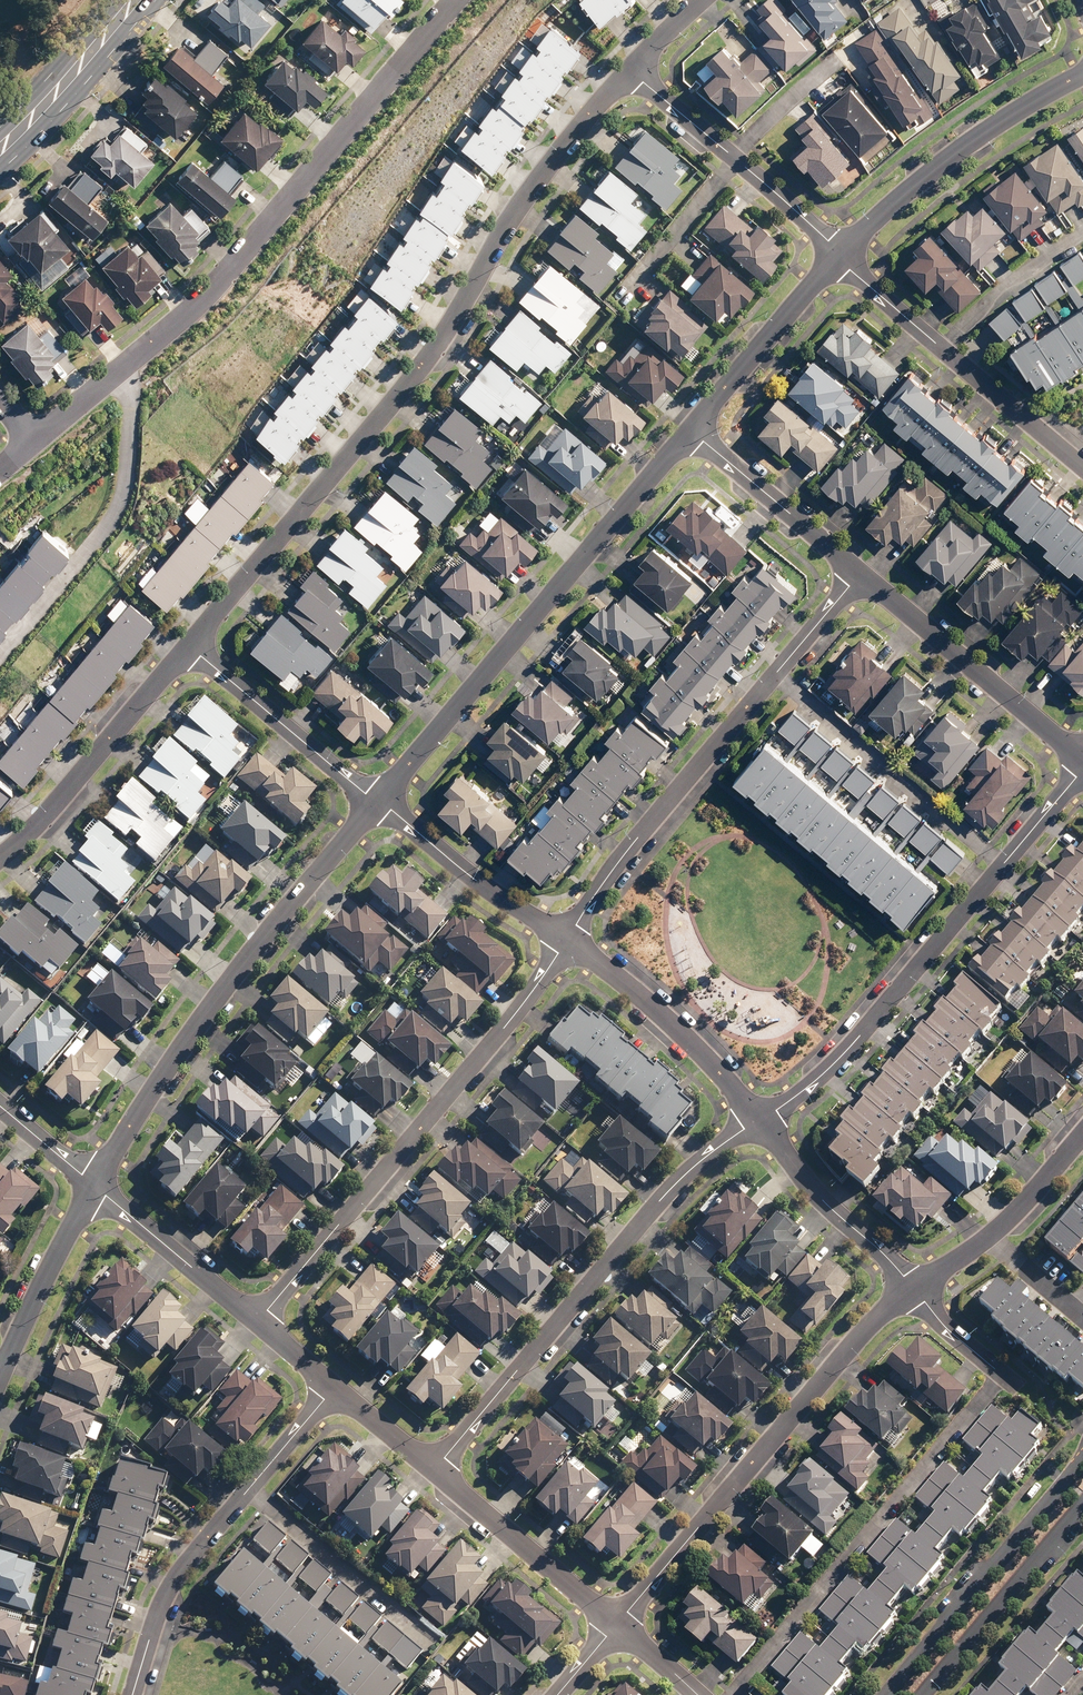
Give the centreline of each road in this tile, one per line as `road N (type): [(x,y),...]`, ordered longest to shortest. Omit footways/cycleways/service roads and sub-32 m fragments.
road 1 (residential): [(192,647),(407,385),(529,192),(631,71)]
road 2 (residential): [(569,940),(257,1323)]
road 3 (residential): [(378,800),(692,429)]
road 4 (residential): [(453,0),(200,302),(133,359)]
road 5 (residential): [(95,1187),(171,1062),(378,800)]
road 6 (residential): [(436,1467),(661,1198),(759,1121)]
road 7 (residential): [(617,1625),(838,1360),(914,1288)]
road 8 (residential): [(733,1694),(1004,1375)]
road 9 (residential): [(759,1121),(847,1051),(1004,864)]
road 10 (residential): [(0,664),(120,517),(129,488),(133,359)]
road 11 (residential): [(776,674),(607,879),(569,940)]
road 12 (residential): [(837,254),(1009,116),(1082,75)]
road 13 (tertiary): [(887,1694),(1082,1461)]
road 14 (residential): [(1004,864),(776,674)]
road 15 (residential): [(862,575),(1082,759)]
road 16 (residential): [(0,857),(192,647)]
road 17 (residential): [(569,940),(720,1072),(759,1121)]
road 18 (tertiary): [(1082,1505),(923,1694)]
road 19 (residential): [(192,647),(378,800)]
road 20 (residential): [(436,1467),(617,1625)]
road 21 (residential): [(250,1488),(172,1588),(132,1694)]
road 22 (residential): [(378,800),(466,872),(569,940)]
road 23 (residential): [(250,1488),(429,1640)]
road 24 (residential): [(759,1121),(831,1208),(914,1288)]
road 25 (residential): [(692,429),(837,254)]
road 26 (residential): [(692,429),(862,575)]
road 27 (residential): [(95,1187),(257,1323)]
road 28 (secondary): [(0,155),(140,0)]
road 29 (residential): [(0,1372),(95,1187)]
road 30 (residential): [(1082,224),(1006,280),(939,346)]
road 31 (residential): [(939,346),(1082,468)]
road 32 (residential): [(838,54),(735,157)]
road 33 (residential): [(735,157),(837,254)]
road 34 (residential): [(987,1238),(1082,1136)]
road 35 (residential): [(837,254),(939,346)]
road 36 (residential): [(631,71),(735,157)]
road 37 (residential): [(862,575),(776,674)]
road 38 (residential): [(334,1389),(250,1488)]
road 39 (residential): [(133,359),(35,442)]
road 40 (residential): [(334,1389),(436,1467)]
road 41 (residential): [(1004,864),(1082,763)]
road 42 (residential): [(914,1288),(943,1326),(1004,1375)]
road 43 (residential): [(0,1107),(95,1187)]

